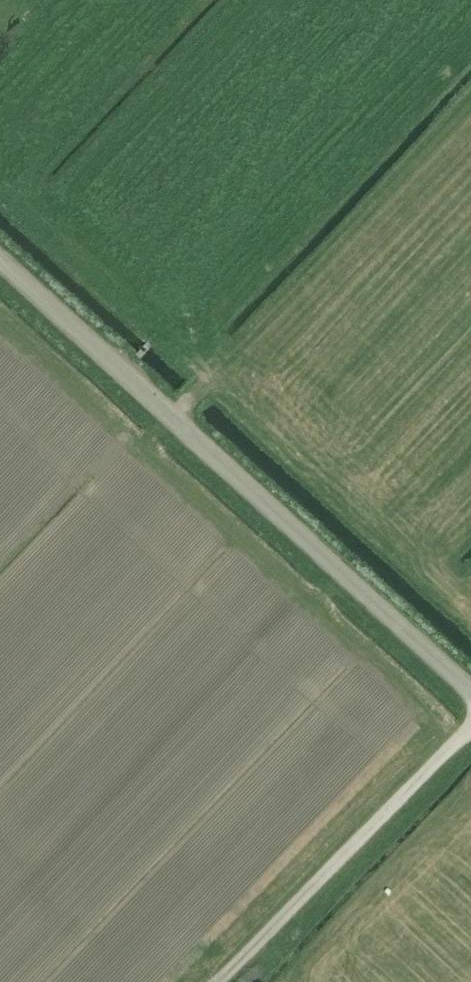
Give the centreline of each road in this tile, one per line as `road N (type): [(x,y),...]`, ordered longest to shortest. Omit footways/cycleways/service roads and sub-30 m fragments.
road 1 (unclassified): [(470,693),(0,261)]

